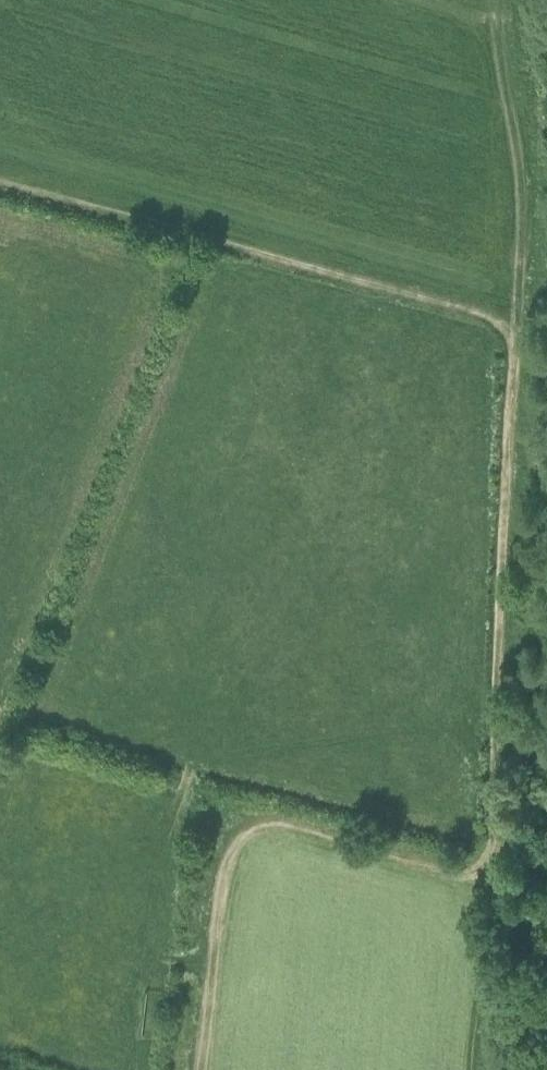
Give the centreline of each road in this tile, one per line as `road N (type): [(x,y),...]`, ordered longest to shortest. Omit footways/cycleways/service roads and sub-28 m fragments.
road 1 (track): [(512,323),(497,888)]
road 2 (track): [(0,181),(512,323)]
road 3 (track): [(497,888),(310,829),(262,829),(240,850),(208,1069)]
road 4 (track): [(546,177),(530,290),(512,323)]
road 5 (track): [(496,921),(492,1069)]

